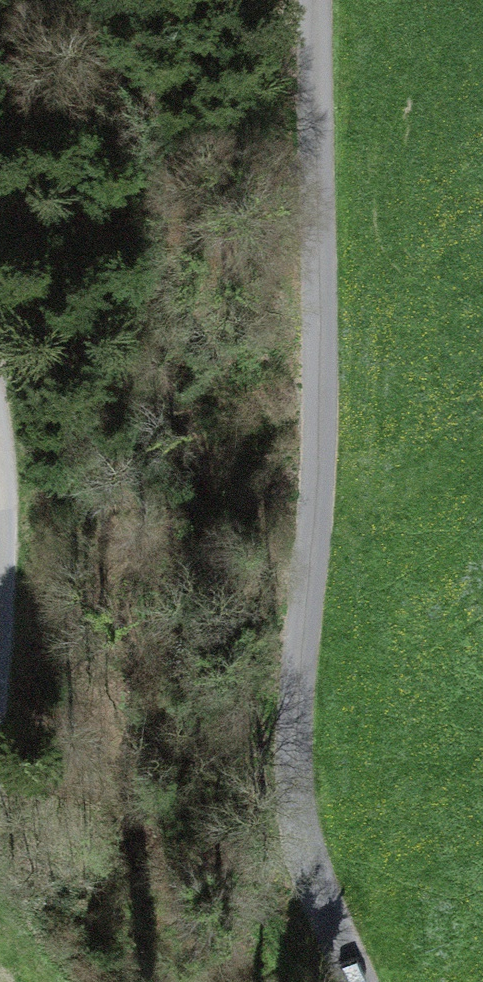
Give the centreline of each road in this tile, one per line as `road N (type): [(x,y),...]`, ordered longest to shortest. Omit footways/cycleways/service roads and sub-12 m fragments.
road 1 (unclassified): [(325,0),(331,340),(292,787),(337,943),(358,981)]
road 2 (unclassified): [(0,612),(13,435),(0,389)]

